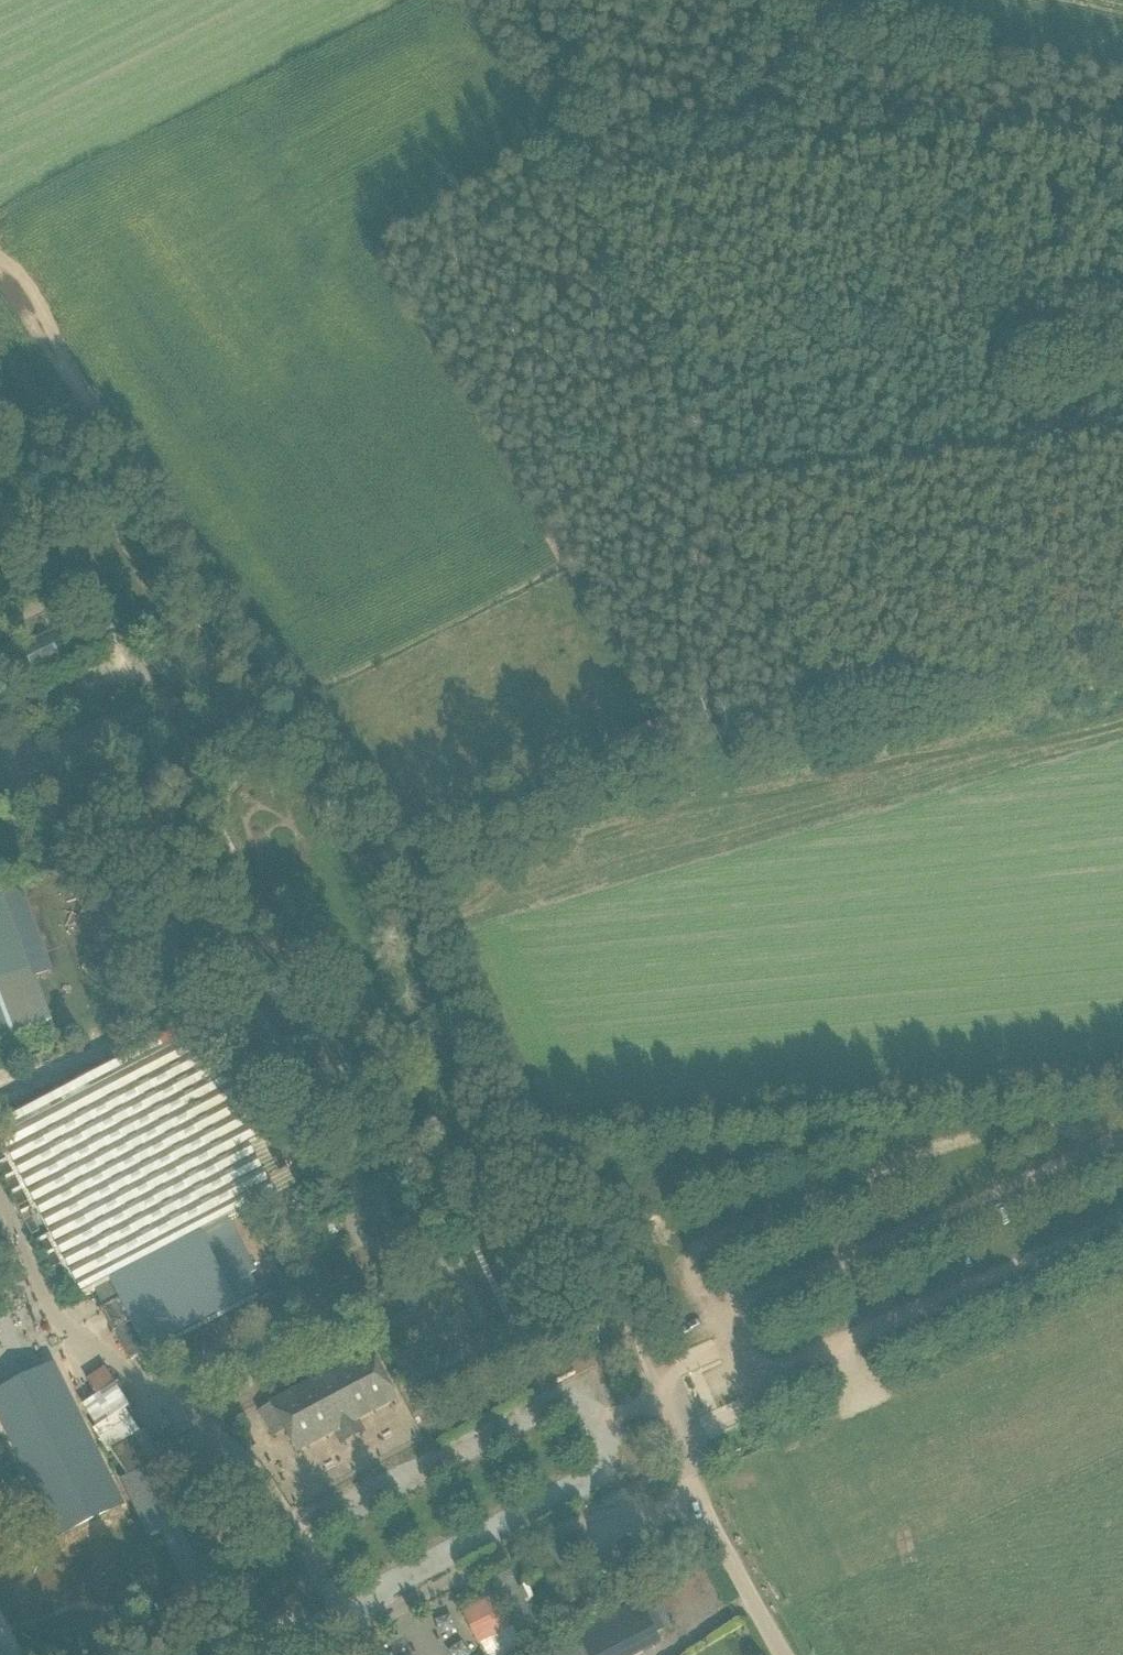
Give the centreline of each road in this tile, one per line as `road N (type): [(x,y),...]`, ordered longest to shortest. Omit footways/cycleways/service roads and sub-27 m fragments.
road 1 (track): [(0,289),(418,891),(531,1139),(584,1217)]
road 2 (track): [(418,891),(712,781),(1122,691)]
road 3 (unclassified): [(784,1654),(701,1508),(685,1440),(584,1217)]

